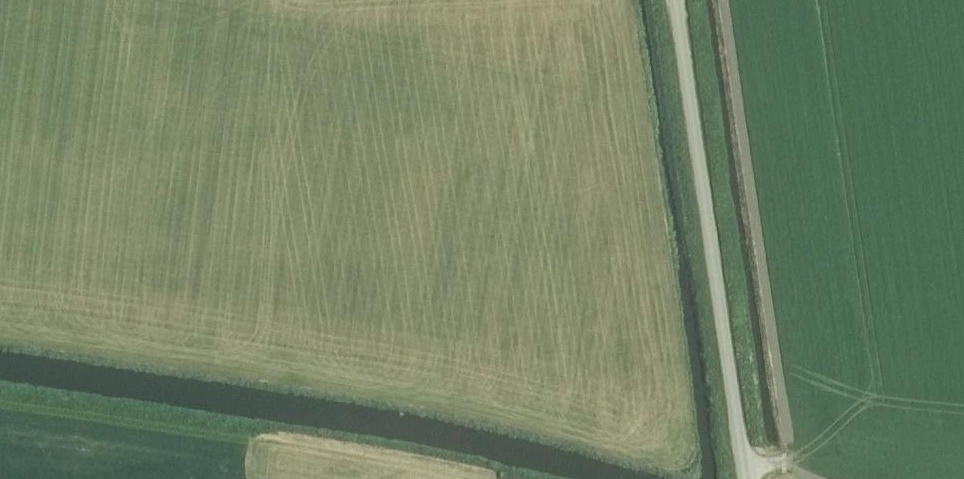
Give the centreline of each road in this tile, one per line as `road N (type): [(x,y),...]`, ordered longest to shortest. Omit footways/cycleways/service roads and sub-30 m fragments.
road 1 (unclassified): [(744,478),(675,0)]

